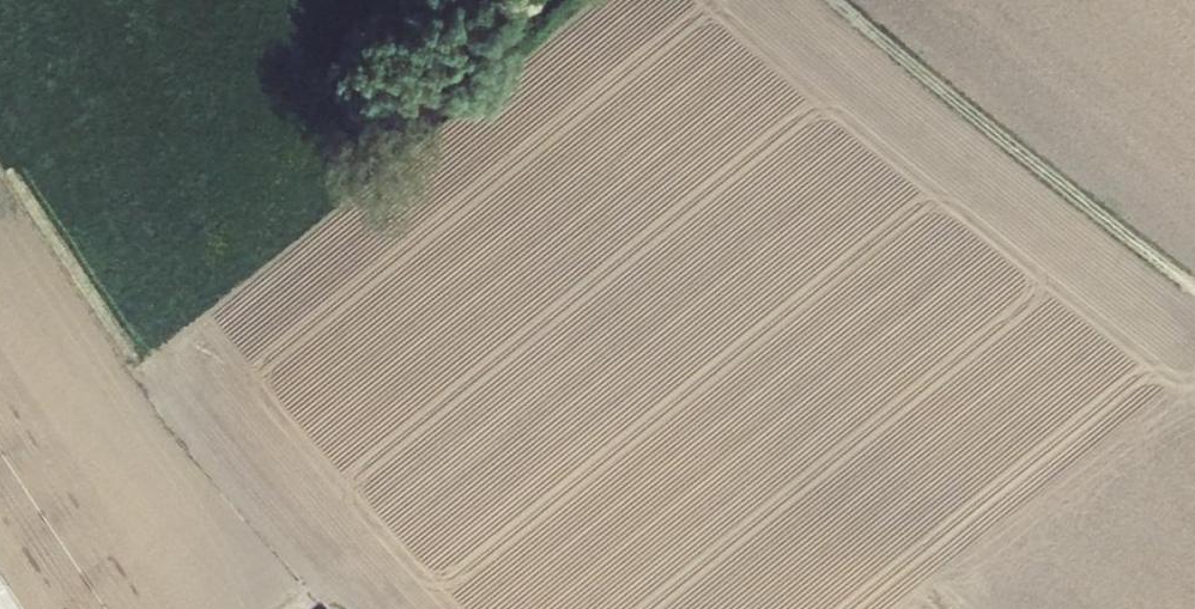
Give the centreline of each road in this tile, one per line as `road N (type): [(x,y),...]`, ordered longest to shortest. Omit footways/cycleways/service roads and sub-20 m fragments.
road 1 (track): [(1194,290),(835,0)]

